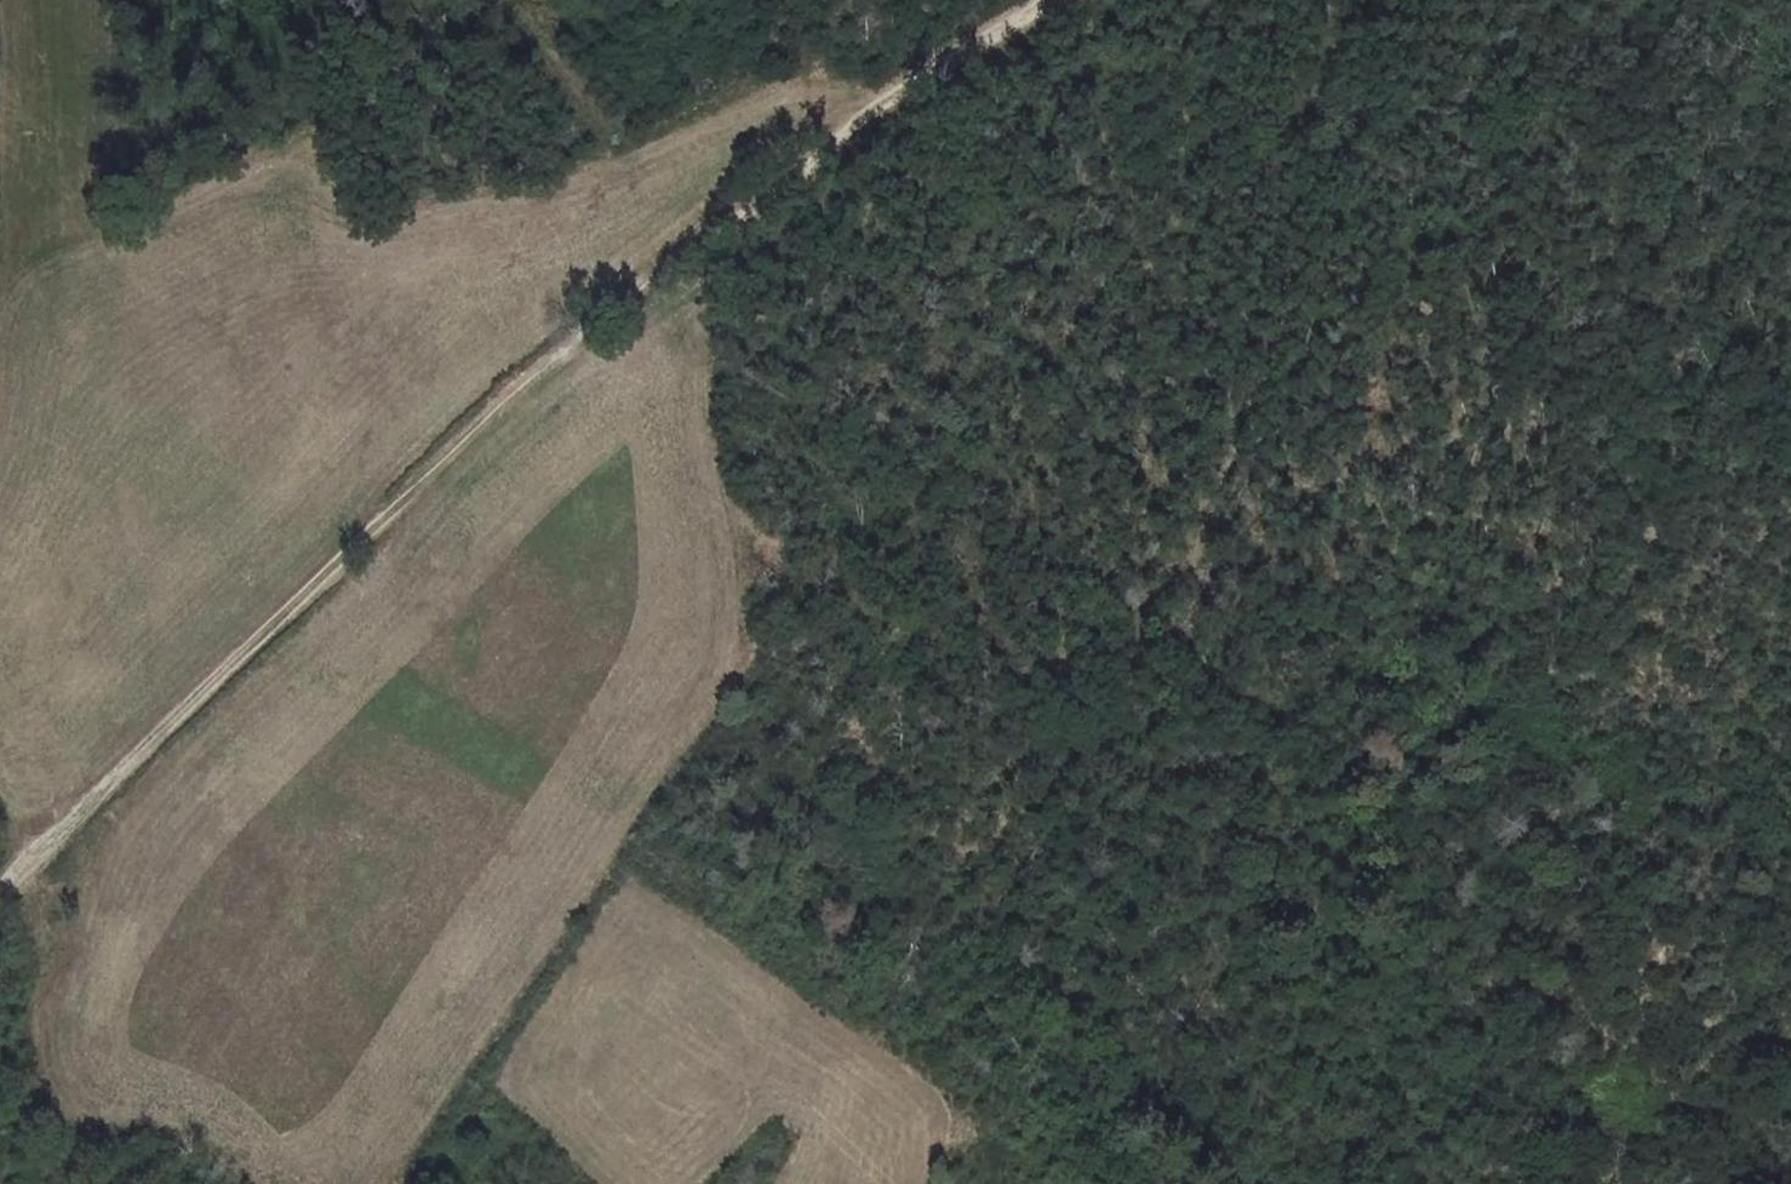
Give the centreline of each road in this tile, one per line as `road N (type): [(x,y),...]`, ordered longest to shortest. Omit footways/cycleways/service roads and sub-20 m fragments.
road 1 (track): [(0,894),(531,377),(870,111),(1051,0)]

